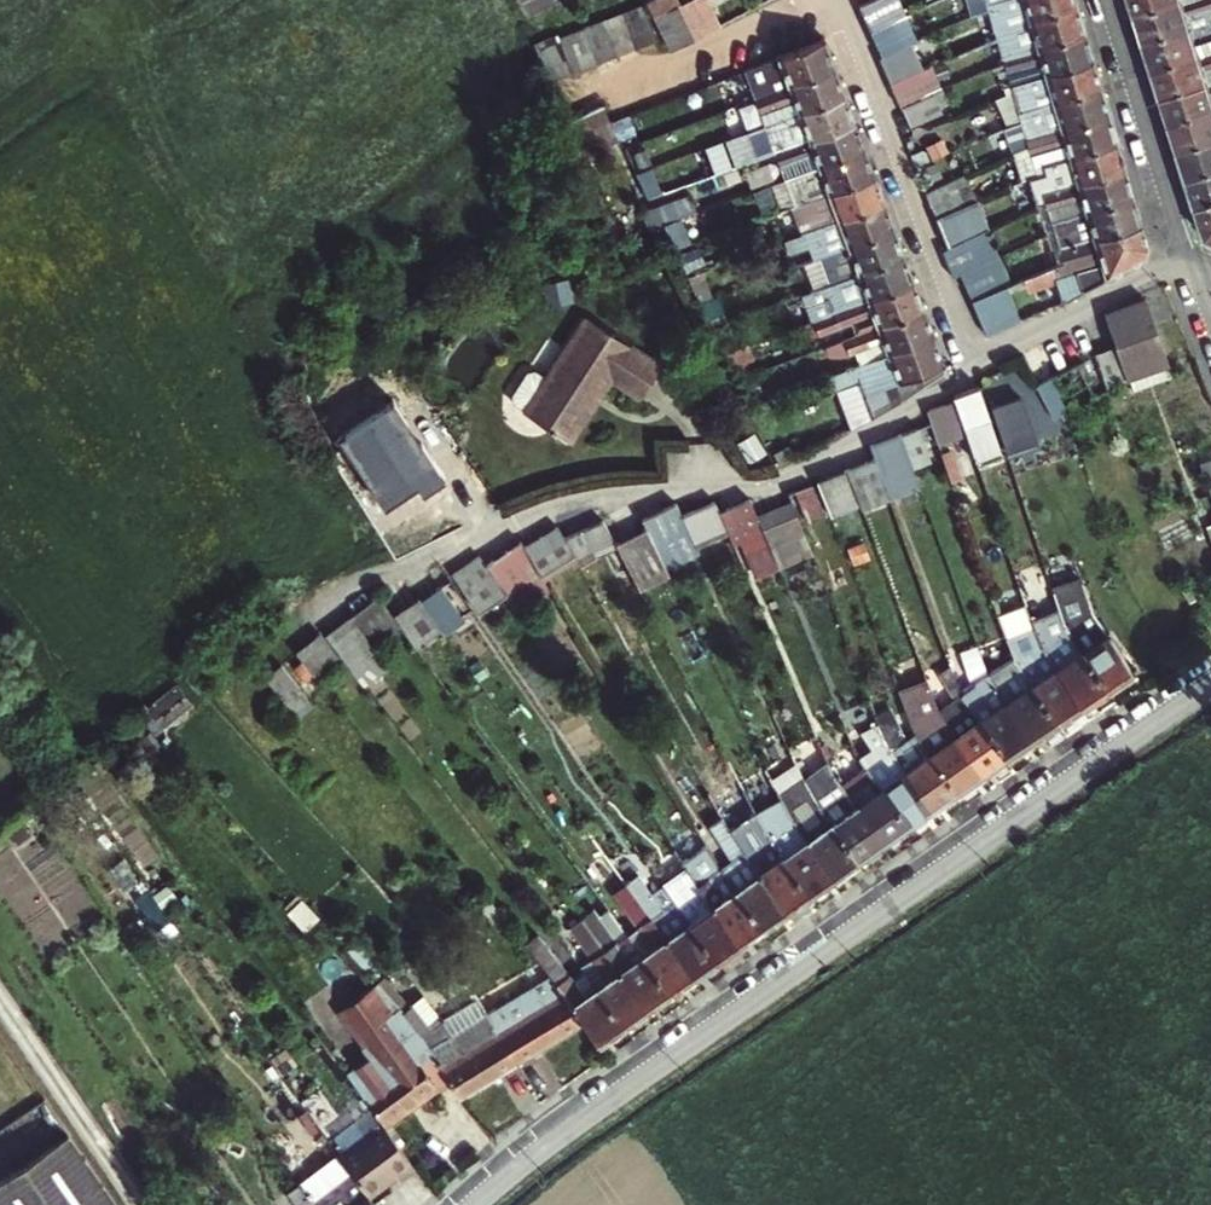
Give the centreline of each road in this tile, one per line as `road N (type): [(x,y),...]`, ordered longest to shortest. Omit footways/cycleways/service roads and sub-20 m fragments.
road 1 (residential): [(473,1204),(554,1137),(1210,683)]
road 2 (residential): [(971,362),(932,395),(792,474),(748,486),(581,498),(285,623)]
road 3 (residential): [(971,362),(835,0)]
road 4 (residential): [(1107,0),(1190,256)]
road 5 (residential): [(1190,256),(971,362)]

